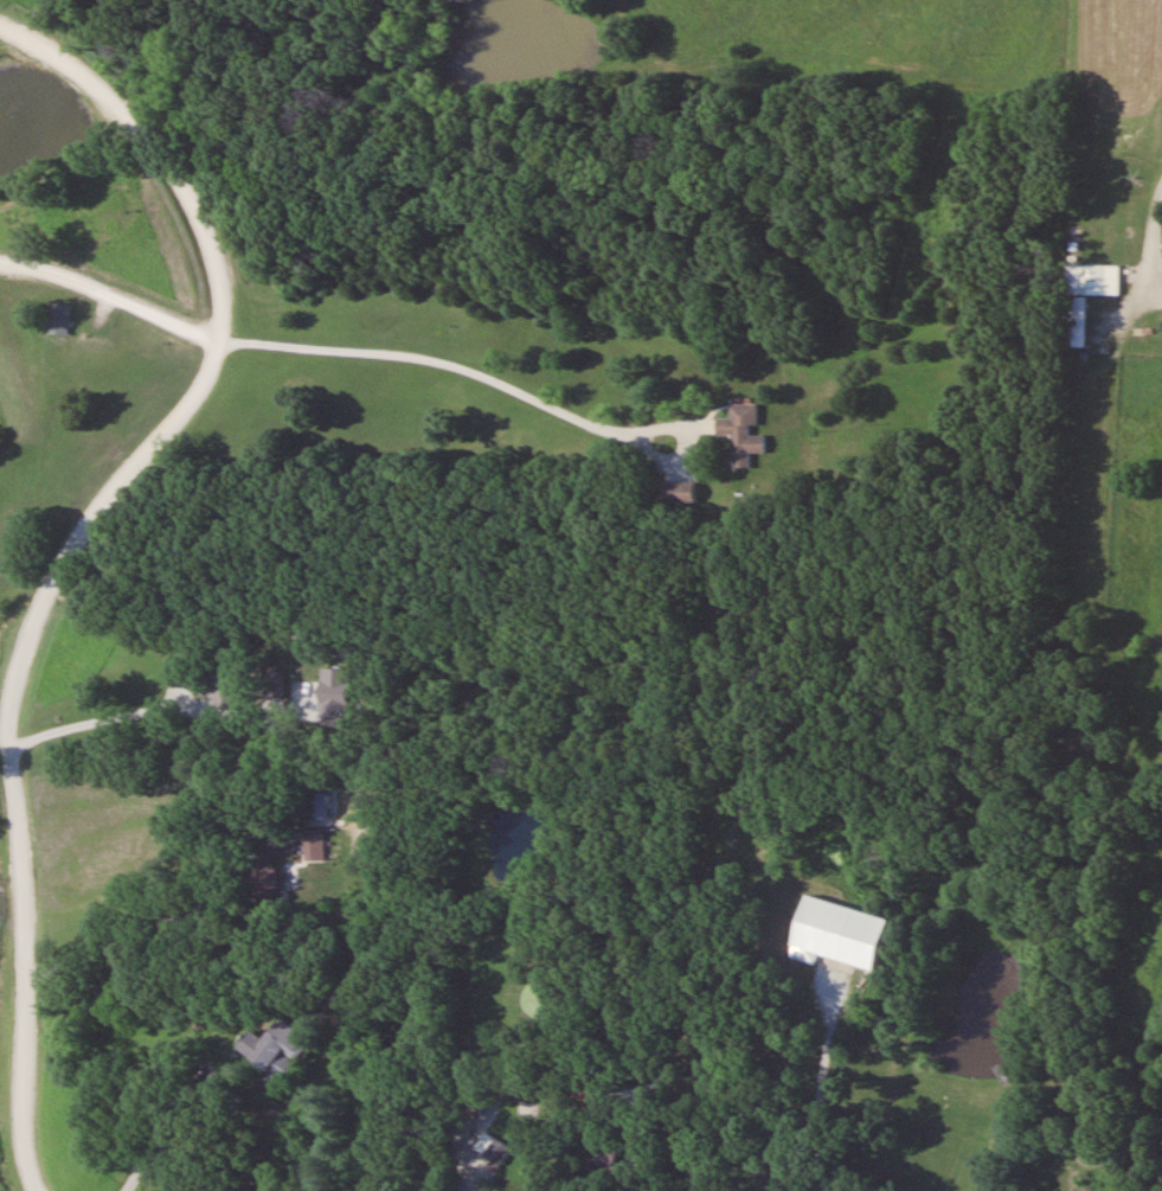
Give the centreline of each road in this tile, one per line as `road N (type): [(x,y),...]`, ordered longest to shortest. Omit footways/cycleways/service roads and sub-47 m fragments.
road 1 (residential): [(41,1190),(28,1150),(23,852),(12,749),(32,635),(120,487),(214,370),(222,344),(169,165),(51,55),(0,31)]

